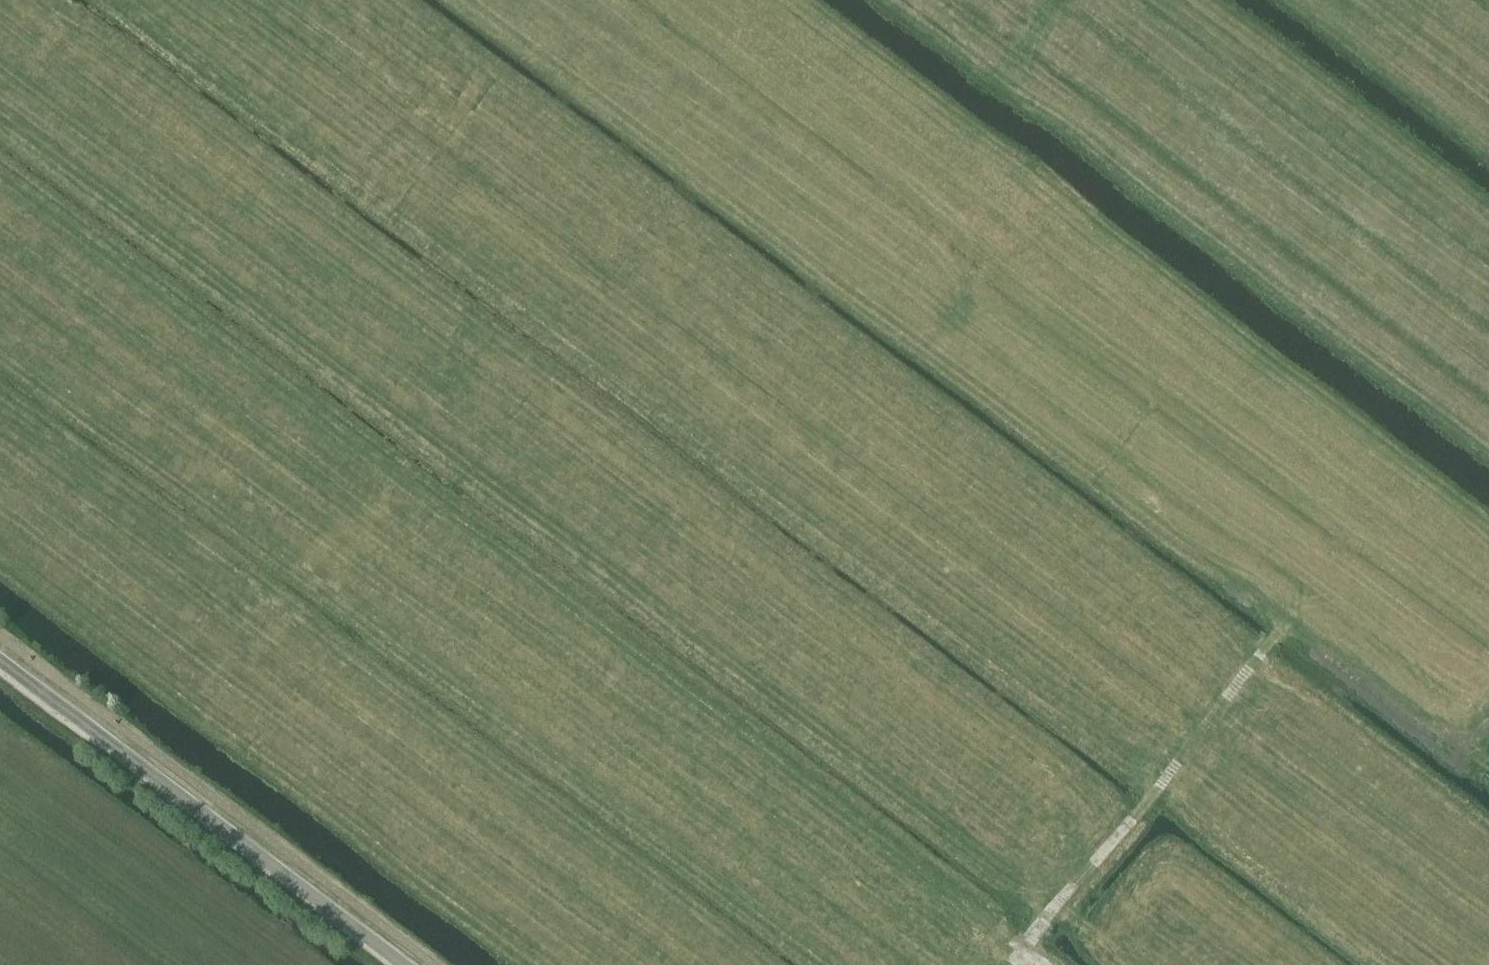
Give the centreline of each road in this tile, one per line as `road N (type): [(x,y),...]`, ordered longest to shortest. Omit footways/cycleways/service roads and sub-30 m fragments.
road 1 (tertiary): [(395,964),(0,665)]
road 2 (track): [(1044,964),(1028,949),(1040,924),(1296,613)]

